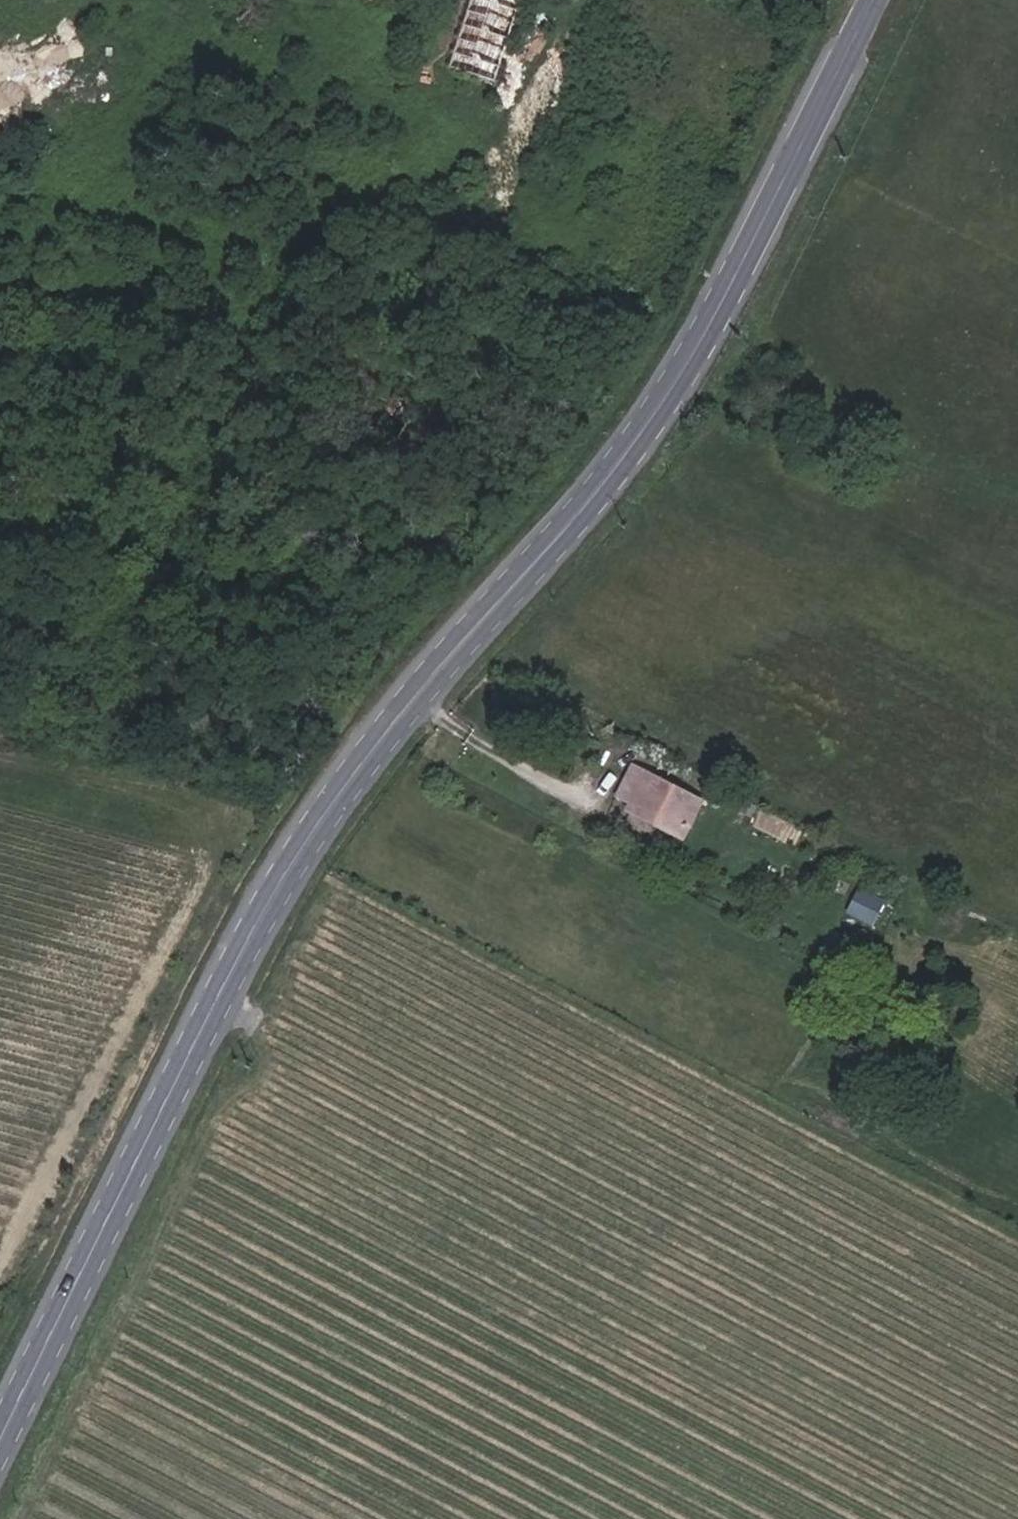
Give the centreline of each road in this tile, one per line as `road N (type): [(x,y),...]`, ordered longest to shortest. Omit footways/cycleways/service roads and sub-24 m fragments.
road 1 (secondary): [(882,0),(729,310),(649,439),(417,703),(336,804),(253,937),(0,1448)]

